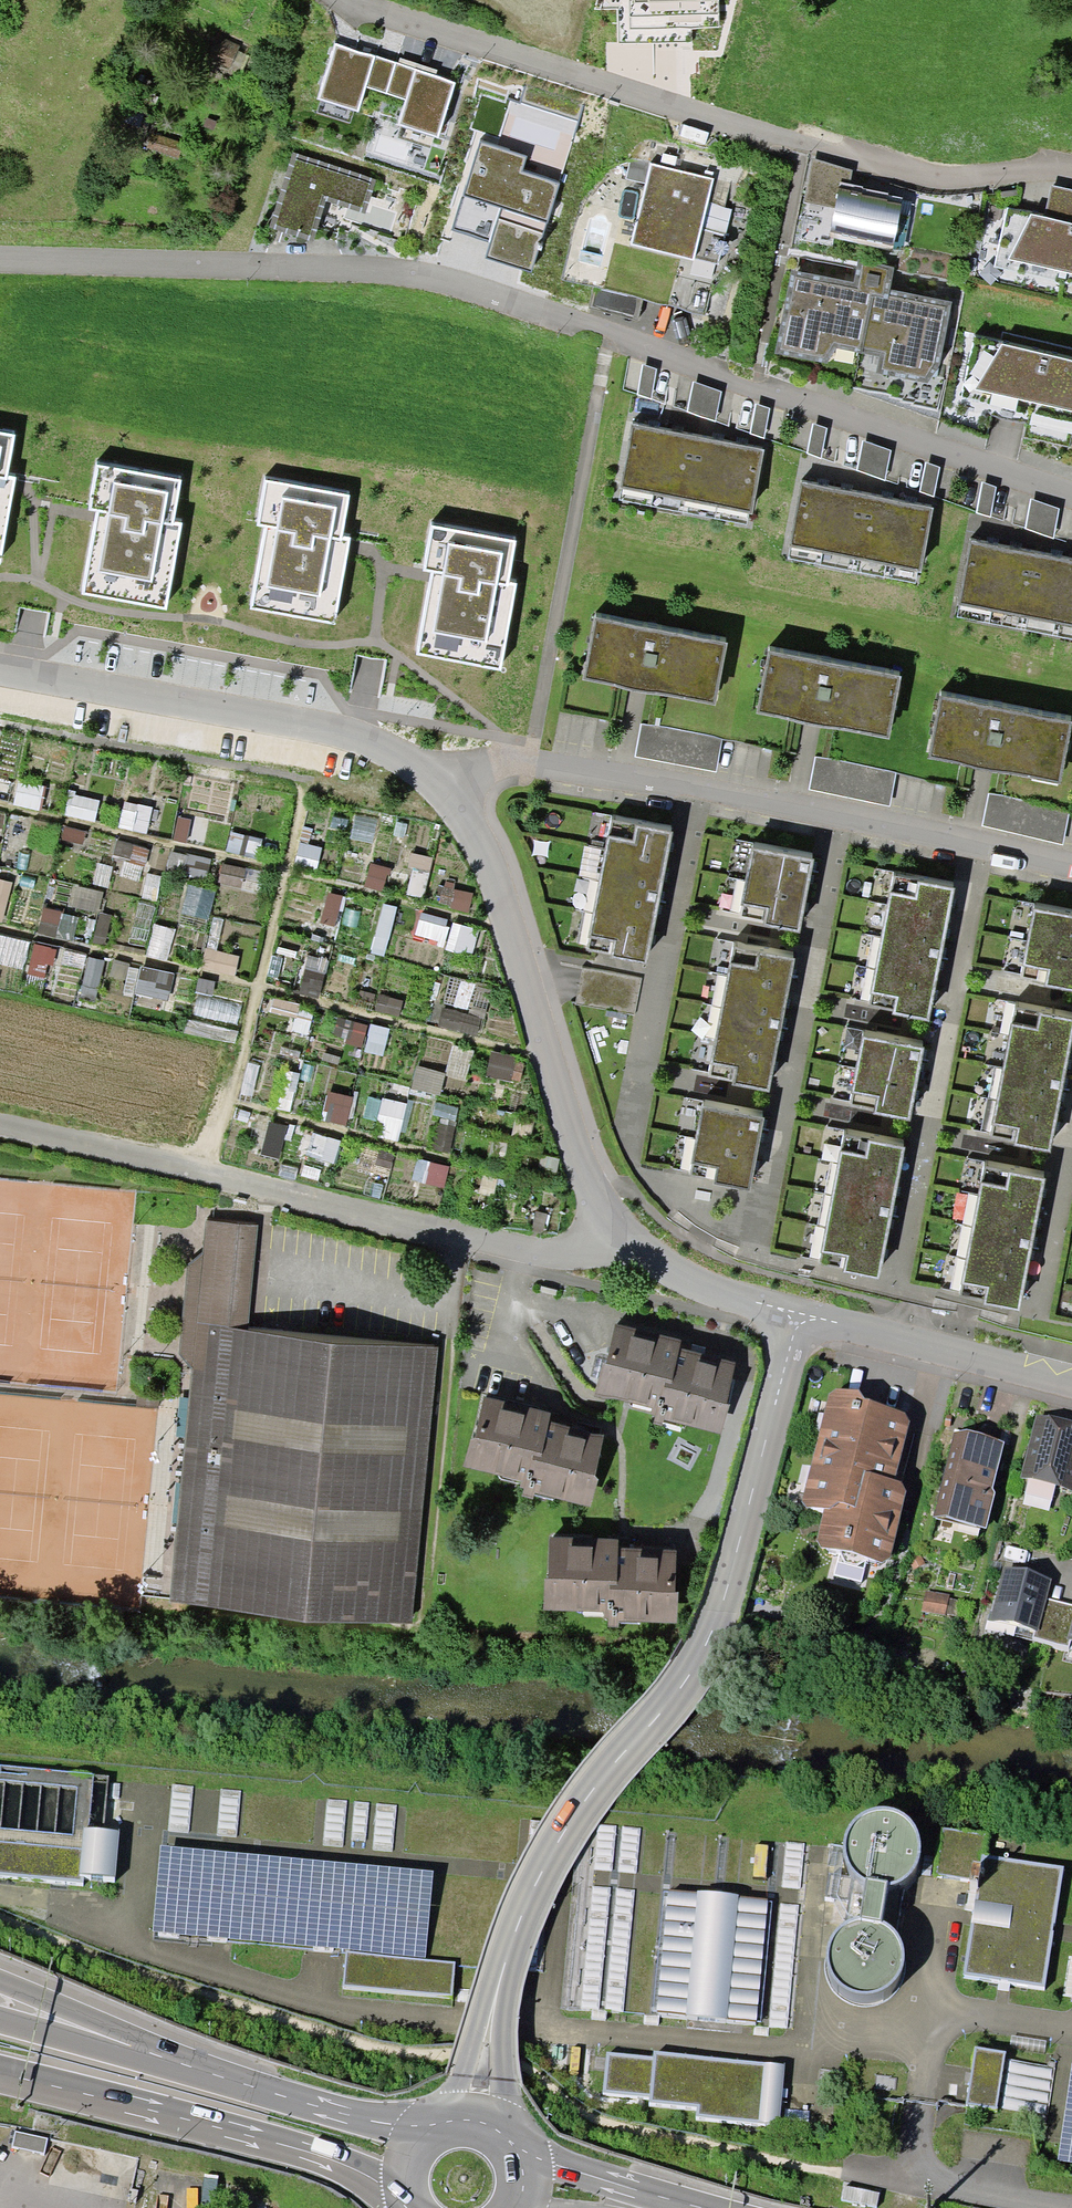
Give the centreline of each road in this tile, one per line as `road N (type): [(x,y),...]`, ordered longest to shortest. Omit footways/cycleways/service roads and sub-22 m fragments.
road 1 (residential): [(1071,495),(521,302),(380,275),(181,262),(0,262)]
road 2 (unclassified): [(476,2115),(496,1994),(530,1896),(571,1819),(684,1687),(714,1634),(798,1314)]
road 3 (residential): [(396,0),(582,73),(942,182),(1071,178)]
road 4 (residential): [(0,1122),(521,1252),(570,1251),(629,1236)]
road 5 (residential): [(1071,874),(696,792),(514,762),(450,769)]
road 6 (unclassified): [(629,1236),(583,1166),(489,853),(450,769)]
road 7 (residential): [(450,769),(323,730),(0,672)]
road 8 (trunk): [(53,2086),(313,2154),(413,2201)]
road 9 (trunk): [(430,2127),(364,2119),(148,2052)]
road 10 (residential): [(798,1314),(1071,1382)]
road 11 (residential): [(629,1236),(671,1270),(798,1314)]
road 12 (trunk): [(148,2052),(0,1986)]
road 13 (trunk): [(148,2052),(0,2016)]

